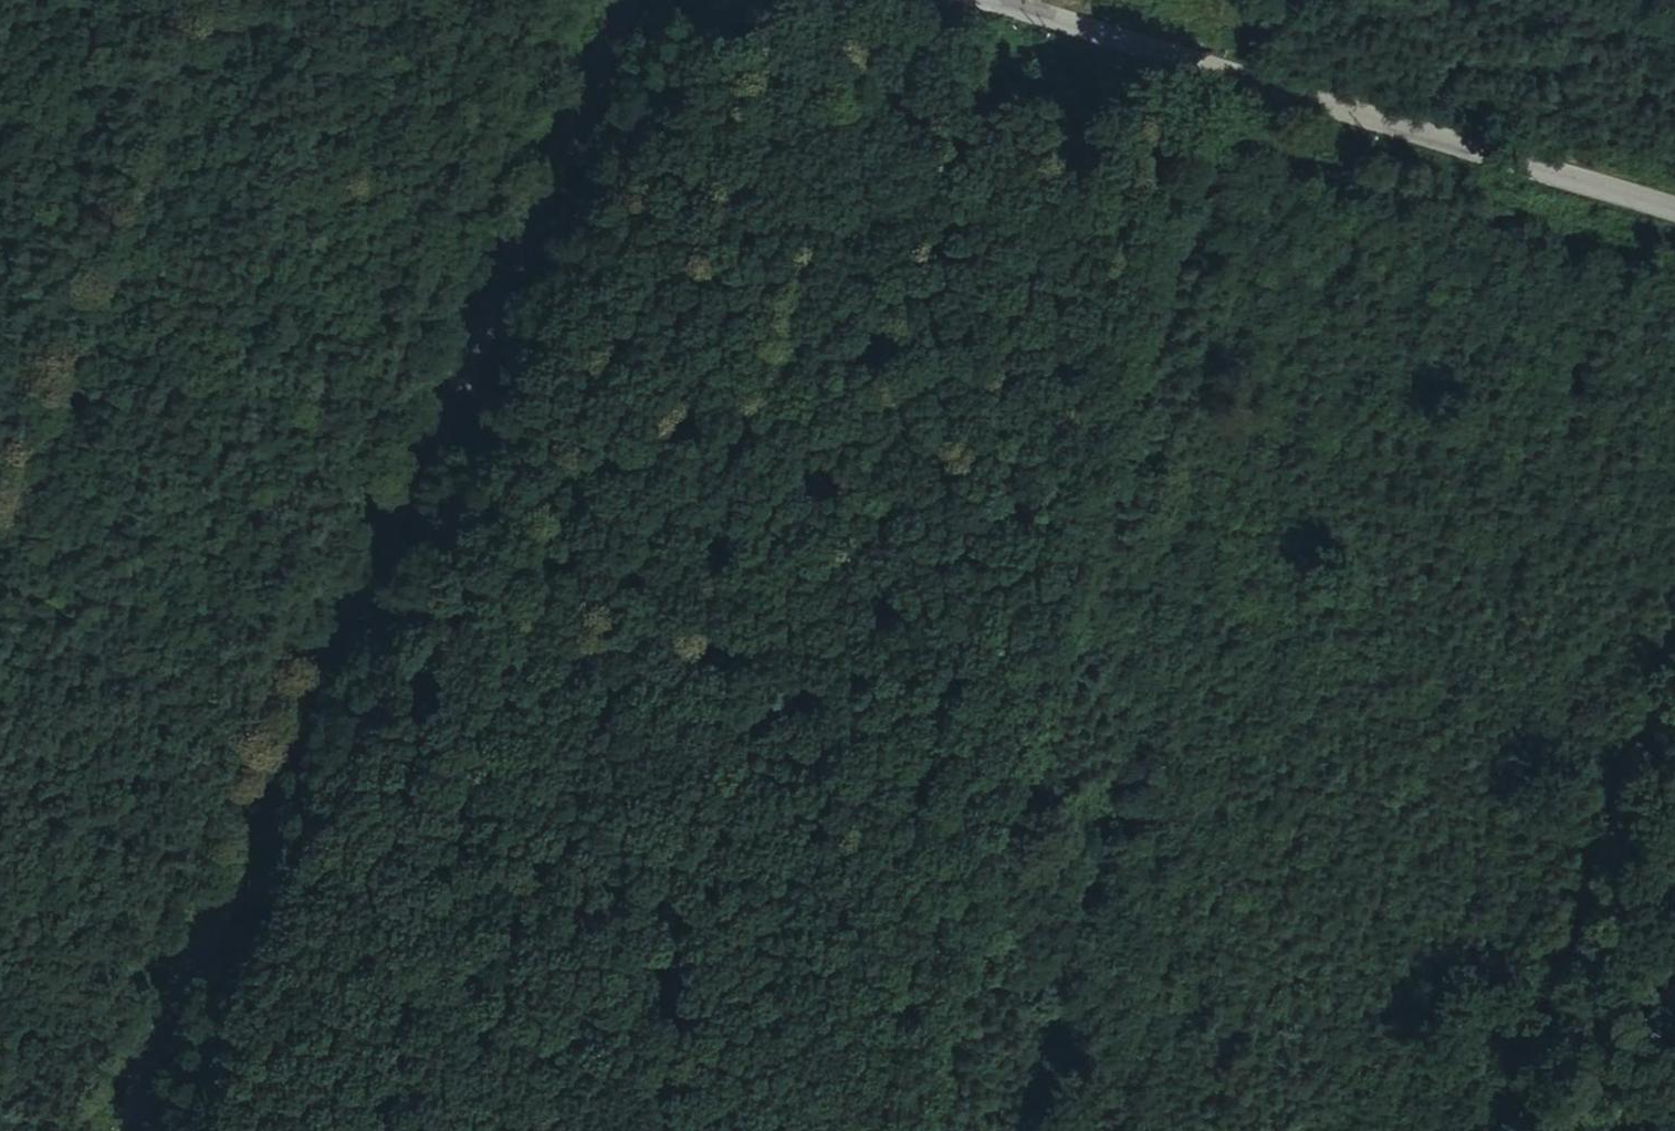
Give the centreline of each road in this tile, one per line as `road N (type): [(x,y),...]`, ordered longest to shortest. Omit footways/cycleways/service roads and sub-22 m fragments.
road 1 (tertiary): [(137,1130),(176,1010),(630,0)]
road 2 (unclassified): [(1674,205),(998,9)]
road 3 (track): [(1674,629),(1515,1130)]

